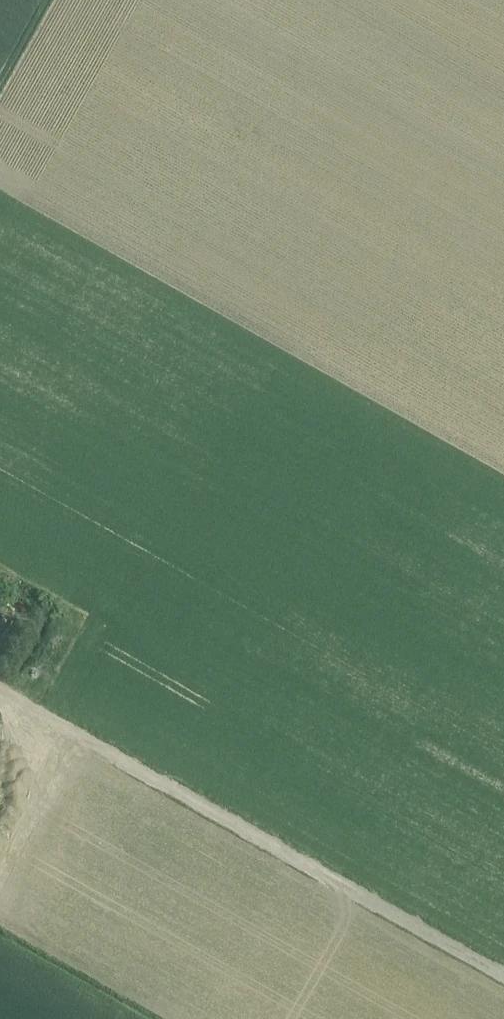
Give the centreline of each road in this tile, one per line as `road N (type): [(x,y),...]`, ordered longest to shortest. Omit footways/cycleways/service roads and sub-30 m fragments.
road 1 (track): [(503,982),(0,700)]

